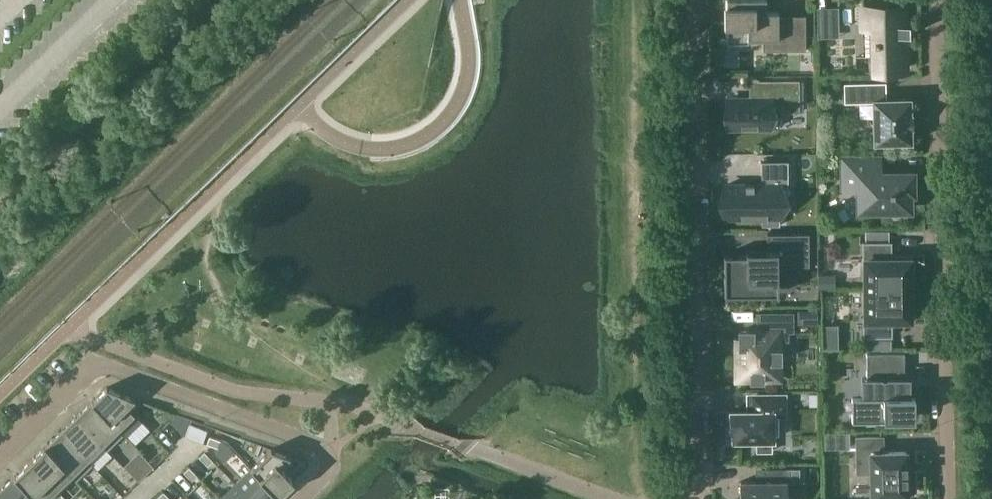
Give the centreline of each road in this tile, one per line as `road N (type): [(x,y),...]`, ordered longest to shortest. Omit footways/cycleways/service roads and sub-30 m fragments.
road 1 (residential): [(936,0),(948,498)]
road 2 (residential): [(696,498),(693,0)]
road 3 (residential): [(301,498),(335,467),(332,446),(91,363),(0,451)]

